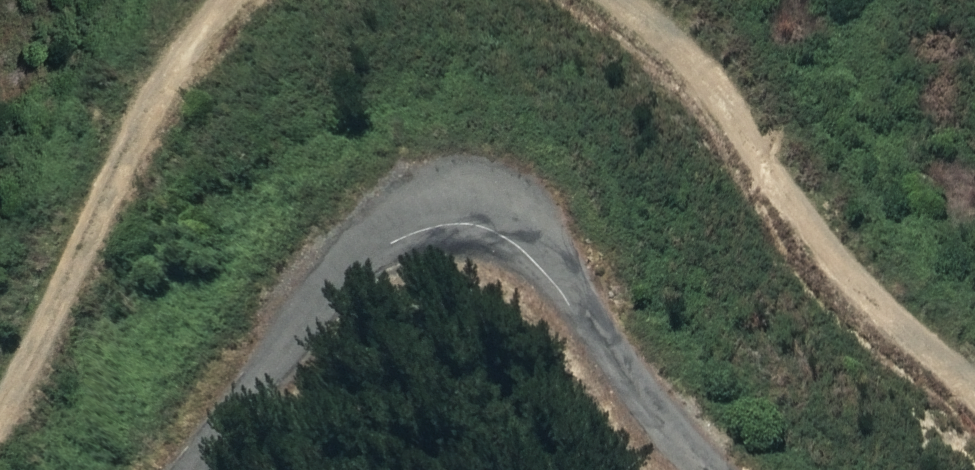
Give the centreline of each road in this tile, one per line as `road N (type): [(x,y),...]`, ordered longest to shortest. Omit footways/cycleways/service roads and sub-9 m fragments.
road 1 (track): [(207,469),(371,264),(414,235),(470,227),(528,247),(708,469)]
road 2 (track): [(624,0),(679,46),(806,227),(974,388)]
road 3 (track): [(0,426),(193,48),(237,0)]

